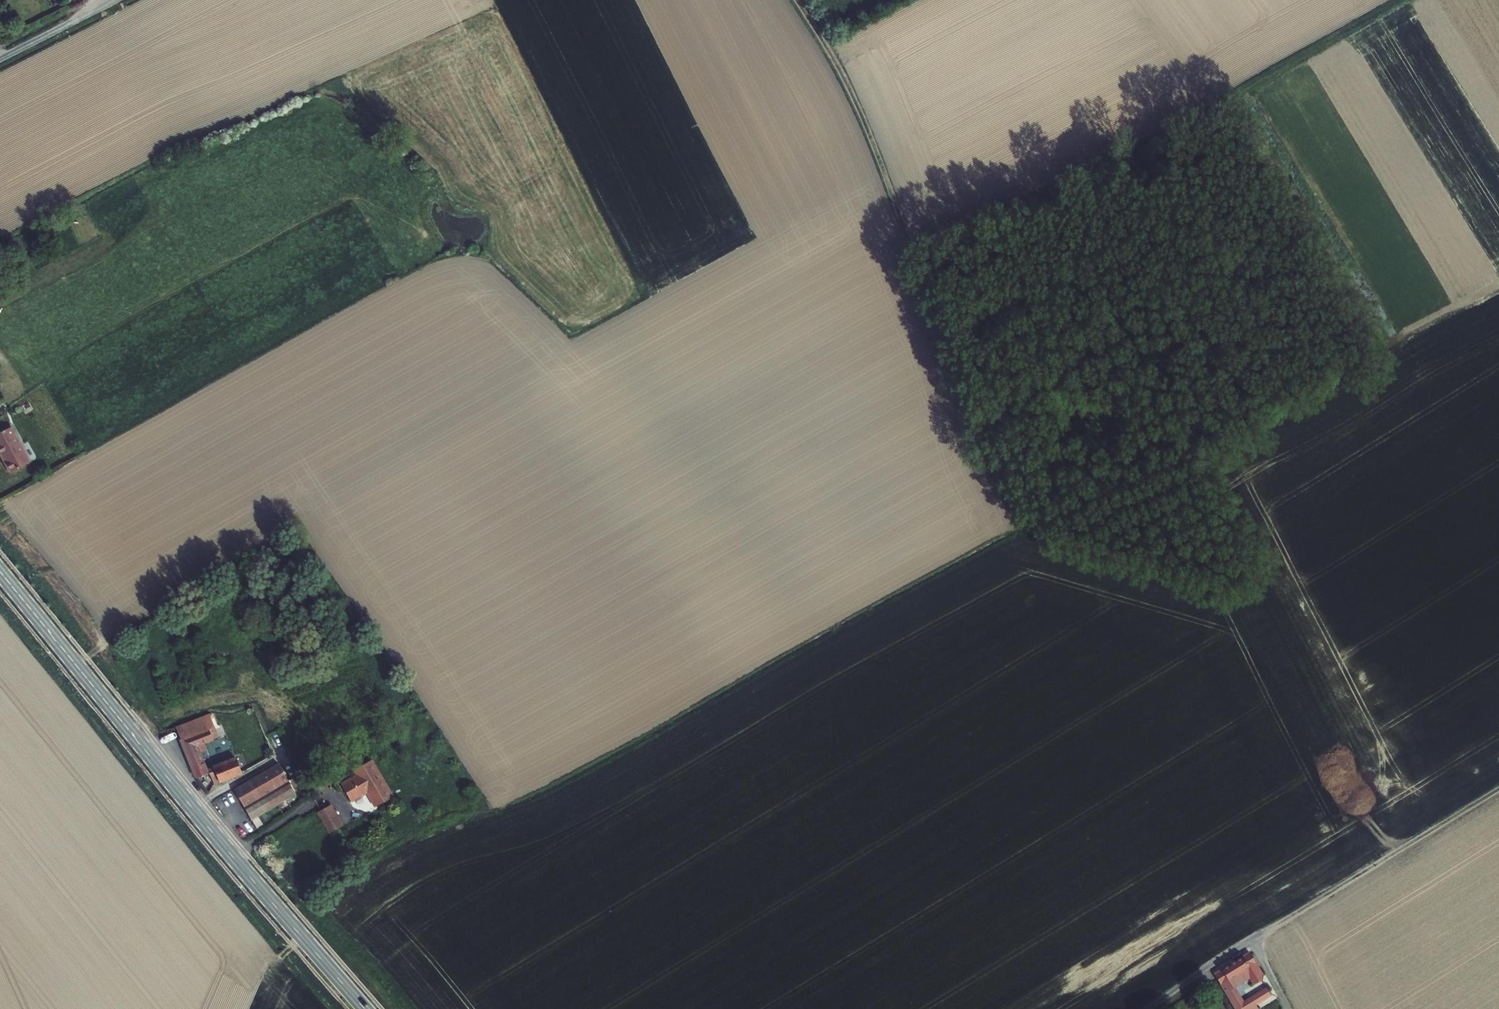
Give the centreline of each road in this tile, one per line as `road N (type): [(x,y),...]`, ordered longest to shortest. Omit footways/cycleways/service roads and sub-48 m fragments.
road 1 (track): [(793,0),(870,132),(1015,525),(496,809)]
road 2 (primary): [(365,1008),(0,572)]
road 3 (track): [(1498,790),(1255,943)]
road 4 (unclassified): [(0,59),(116,0)]
road 5 (track): [(1148,1008),(1255,943)]

